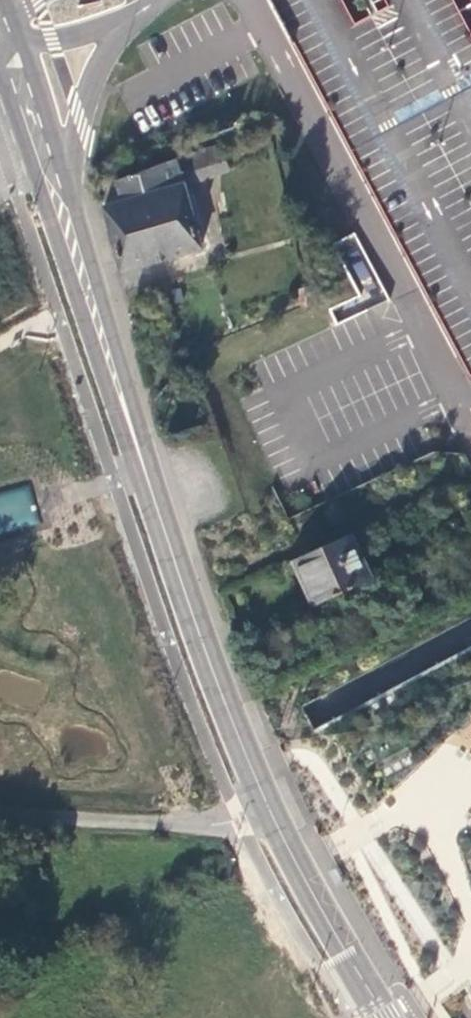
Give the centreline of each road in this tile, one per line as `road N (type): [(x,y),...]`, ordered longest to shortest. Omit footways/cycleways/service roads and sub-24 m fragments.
road 1 (secondary): [(71,241),(198,650),(263,818),(373,1017)]
road 2 (unclassified): [(71,241),(76,136),(98,69),(127,22)]
road 3 (secondary): [(0,49),(71,241)]
road 4 (unclassified): [(0,40),(64,39),(127,22)]

